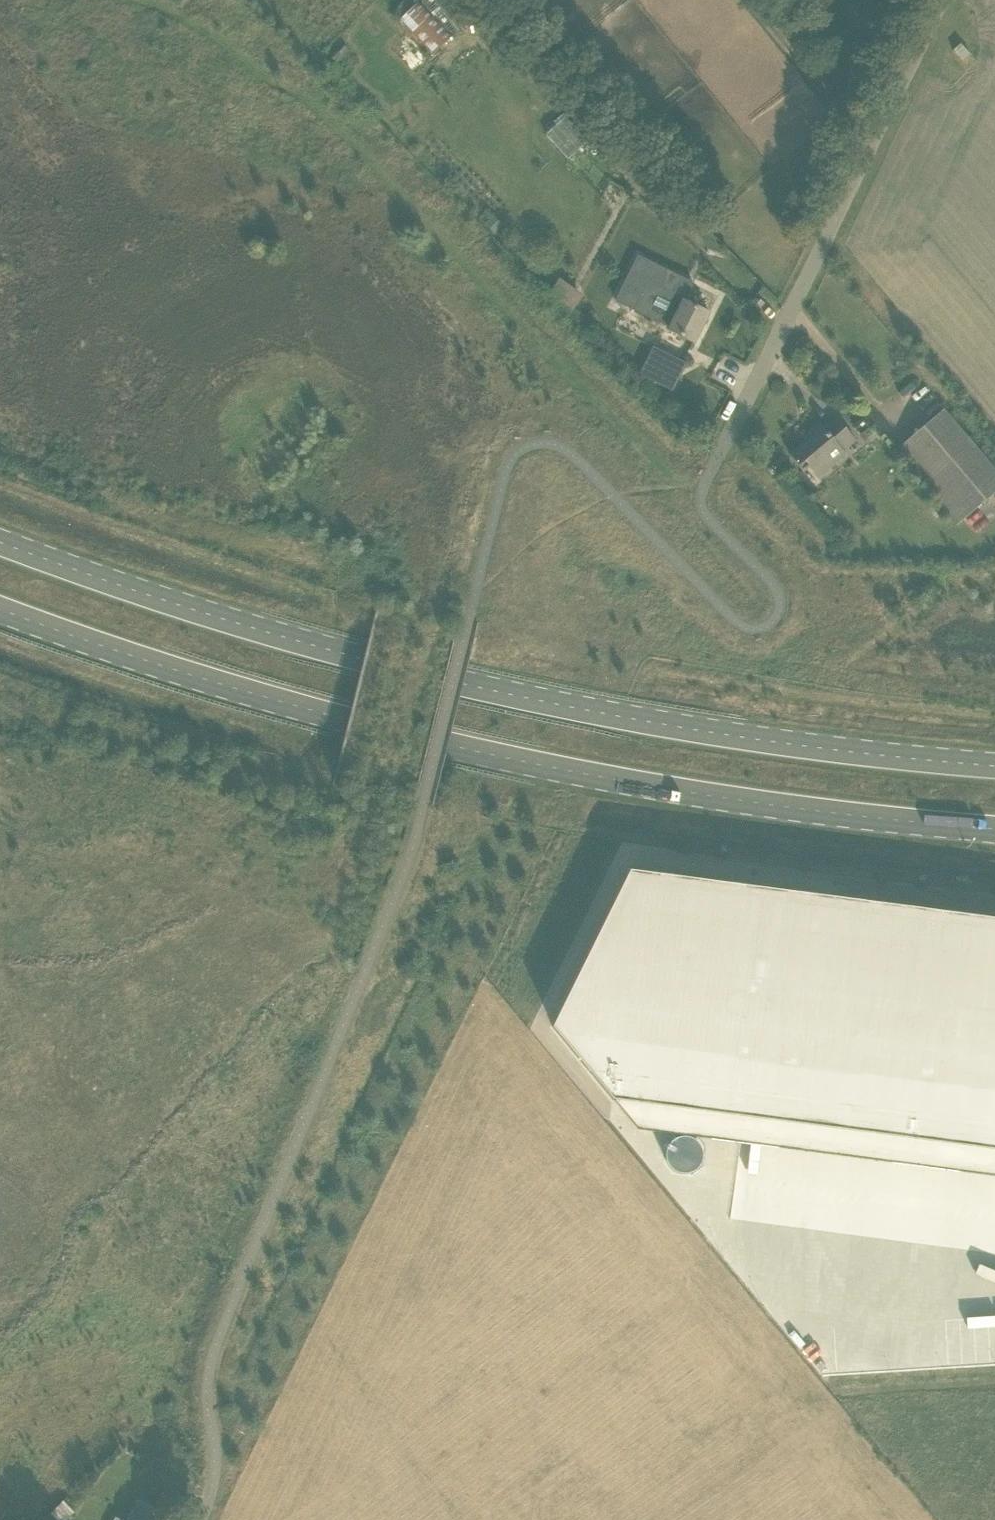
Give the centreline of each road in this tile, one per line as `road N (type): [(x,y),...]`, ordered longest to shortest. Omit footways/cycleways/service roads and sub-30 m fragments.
road 1 (primary): [(994,767),(668,727),(464,683),(185,608),(0,543)]
road 2 (primary): [(0,611),(167,668),(448,744),(649,786),(994,833)]
road 3 (unclassified): [(735,421),(943,0)]

